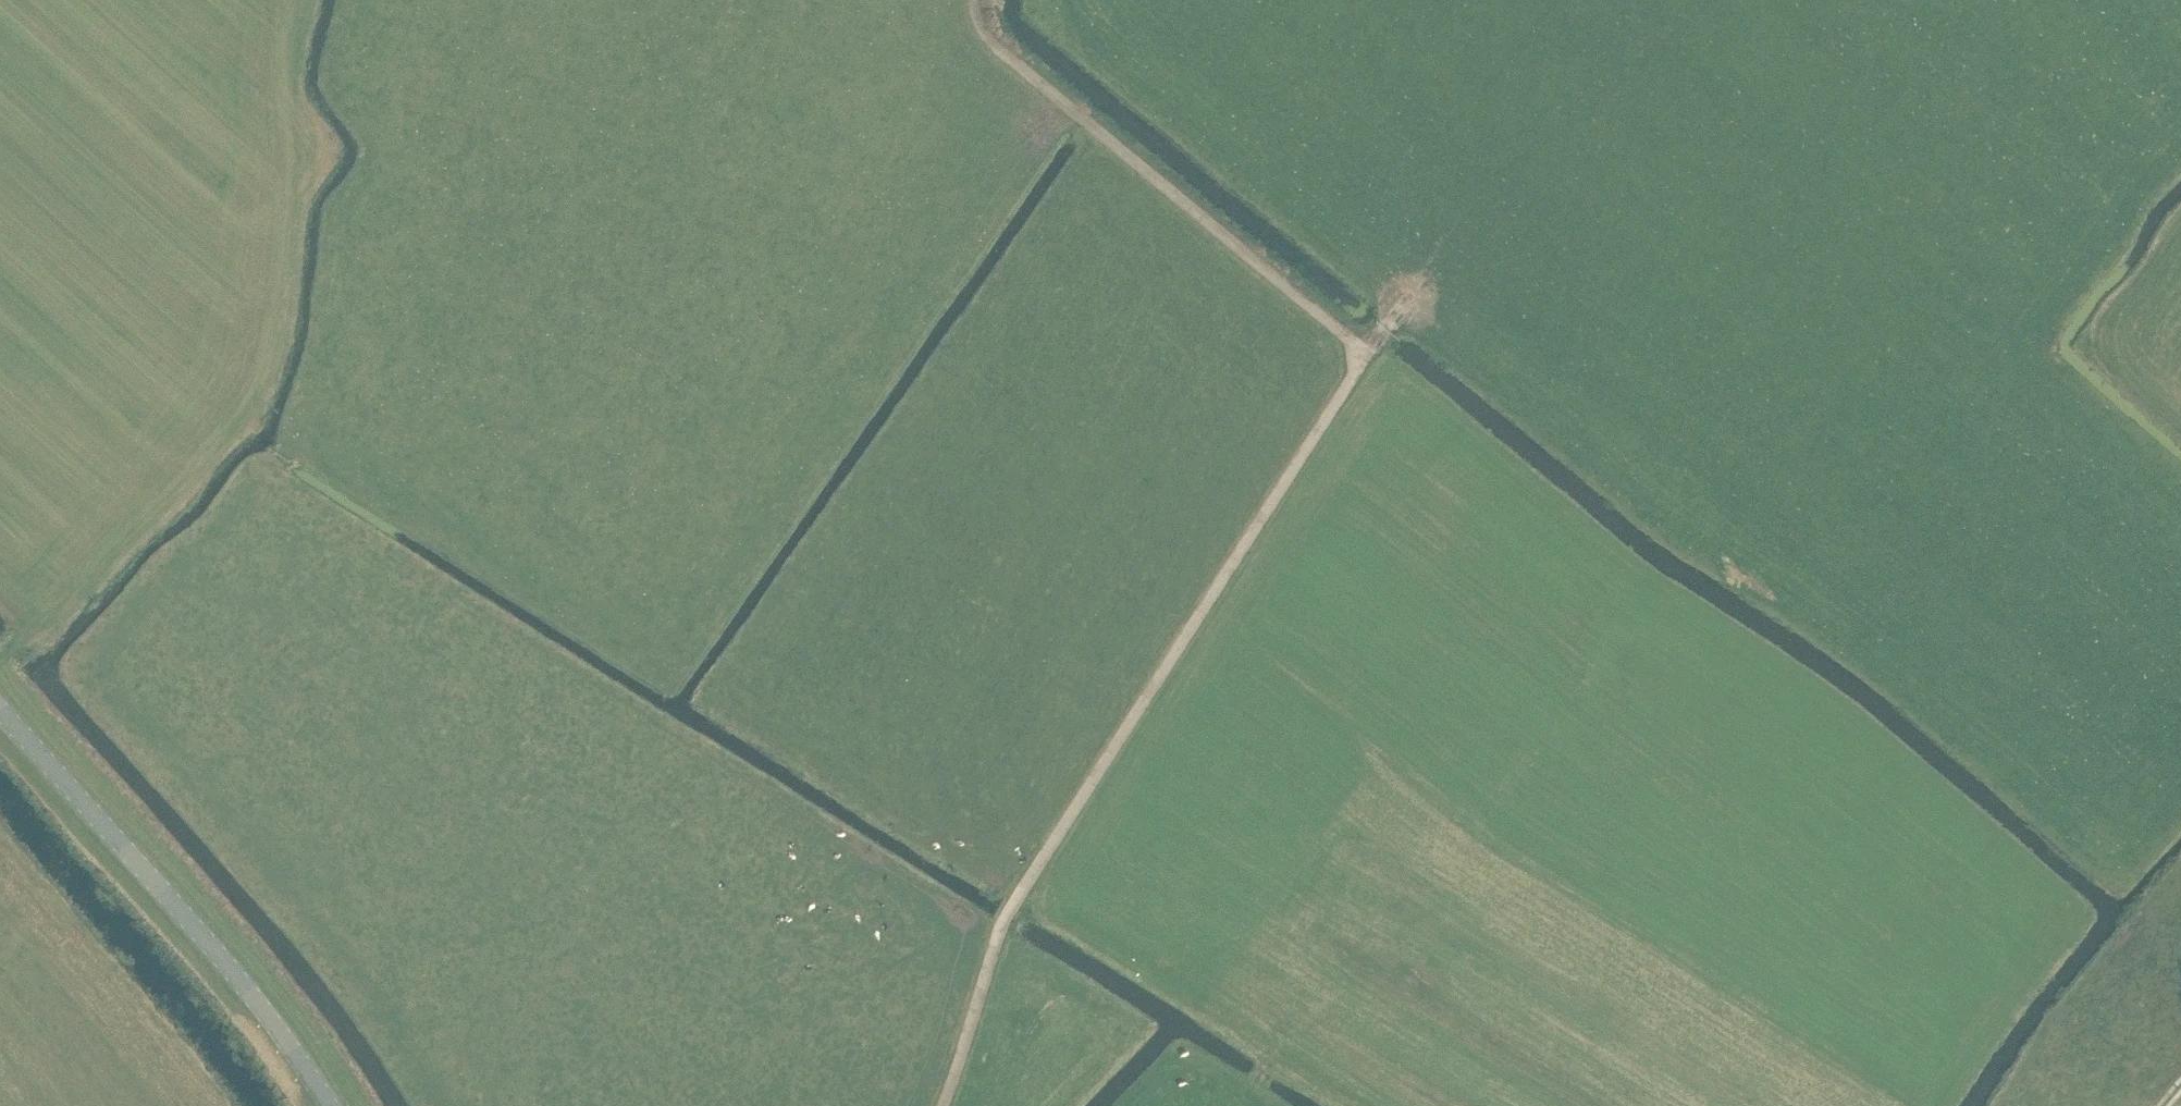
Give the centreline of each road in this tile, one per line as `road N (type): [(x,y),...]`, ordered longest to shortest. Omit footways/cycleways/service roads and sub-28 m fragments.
road 1 (tertiary): [(324,1105),(230,975),(0,716)]

